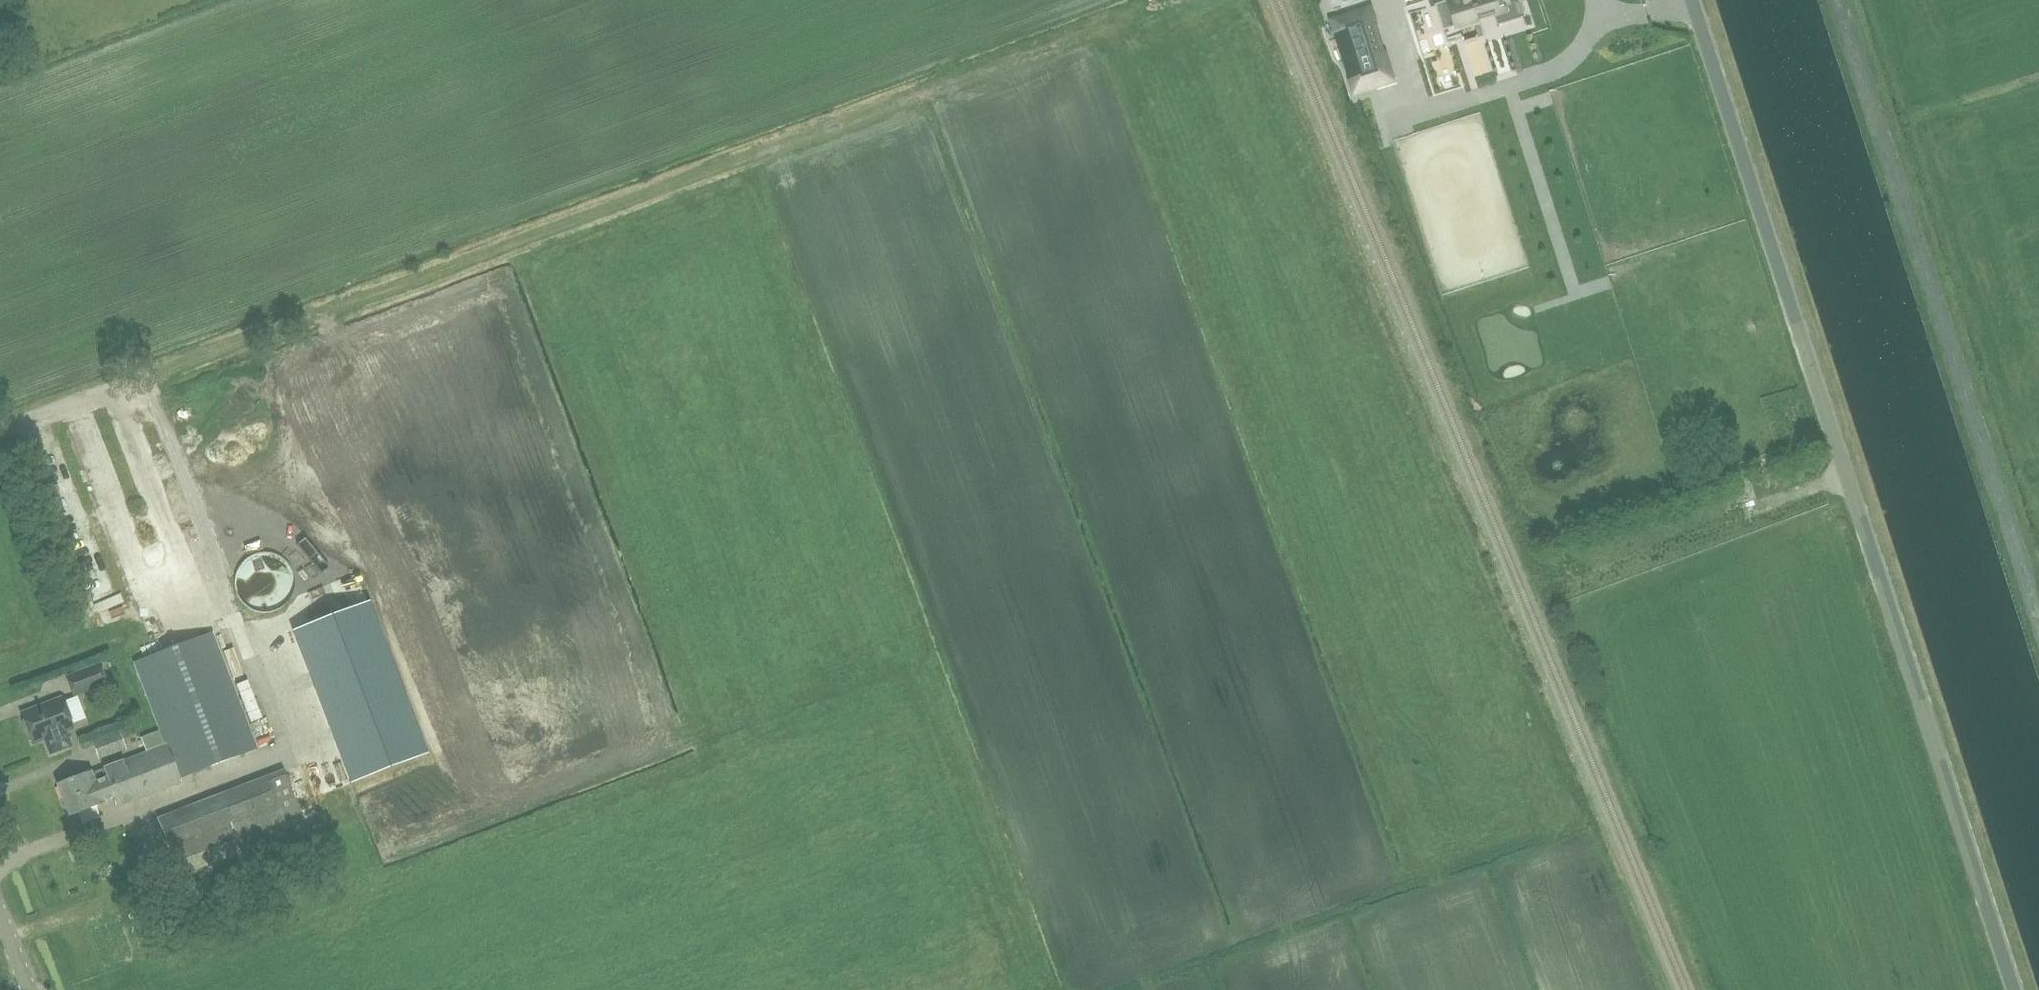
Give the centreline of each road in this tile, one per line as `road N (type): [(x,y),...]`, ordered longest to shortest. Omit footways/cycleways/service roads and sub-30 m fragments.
road 1 (unclassified): [(2013,989),(1693,0)]
road 2 (track): [(2038,627),(1837,0)]

